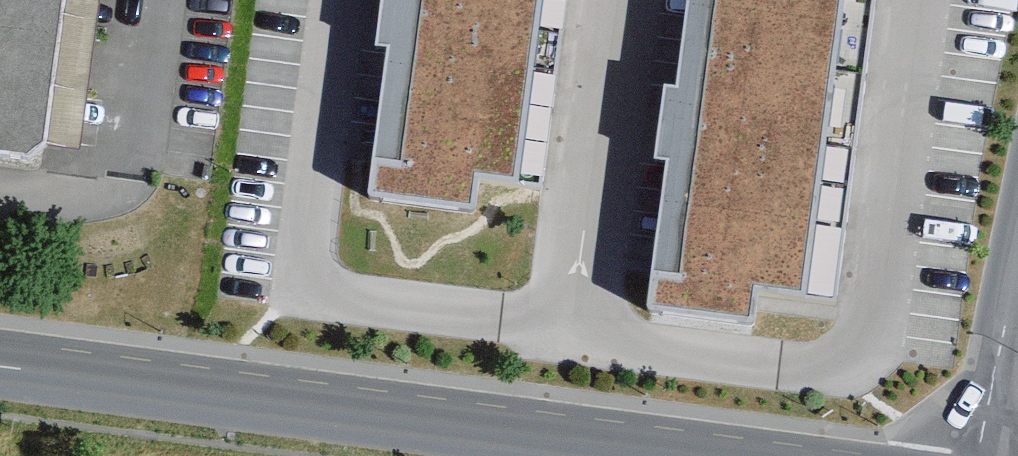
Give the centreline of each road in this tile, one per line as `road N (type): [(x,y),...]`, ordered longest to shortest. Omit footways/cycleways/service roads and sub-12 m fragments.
road 1 (unclassified): [(0,368),(689,455)]
road 2 (residential): [(575,329),(680,355),(832,372),(874,355),(924,0)]
road 3 (residential): [(575,329),(304,291),(343,0)]
road 4 (residential): [(622,0),(575,329)]
road 5 (residential): [(977,455),(1017,252)]

